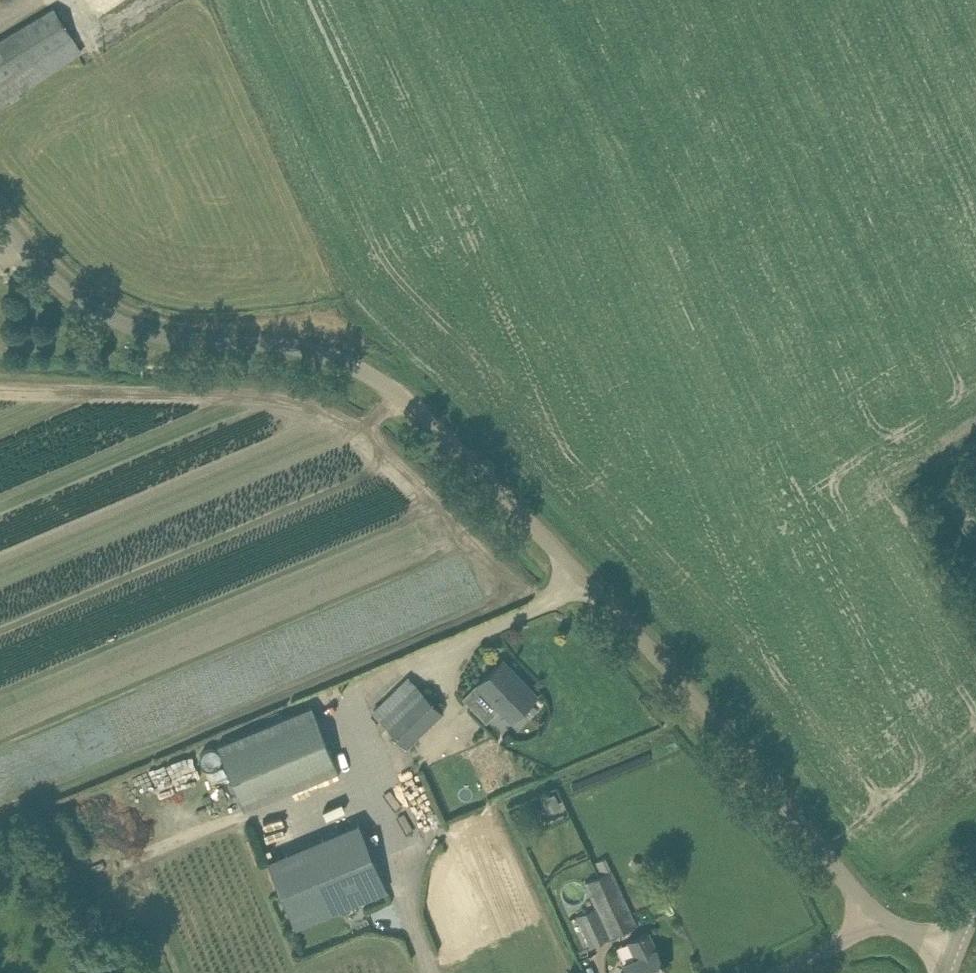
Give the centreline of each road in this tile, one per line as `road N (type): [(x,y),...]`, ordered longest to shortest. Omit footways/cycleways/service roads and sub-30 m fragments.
road 1 (unclassified): [(885,921),(447,443),(372,390),(292,359),(164,351),(100,324),(39,280),(0,233)]

